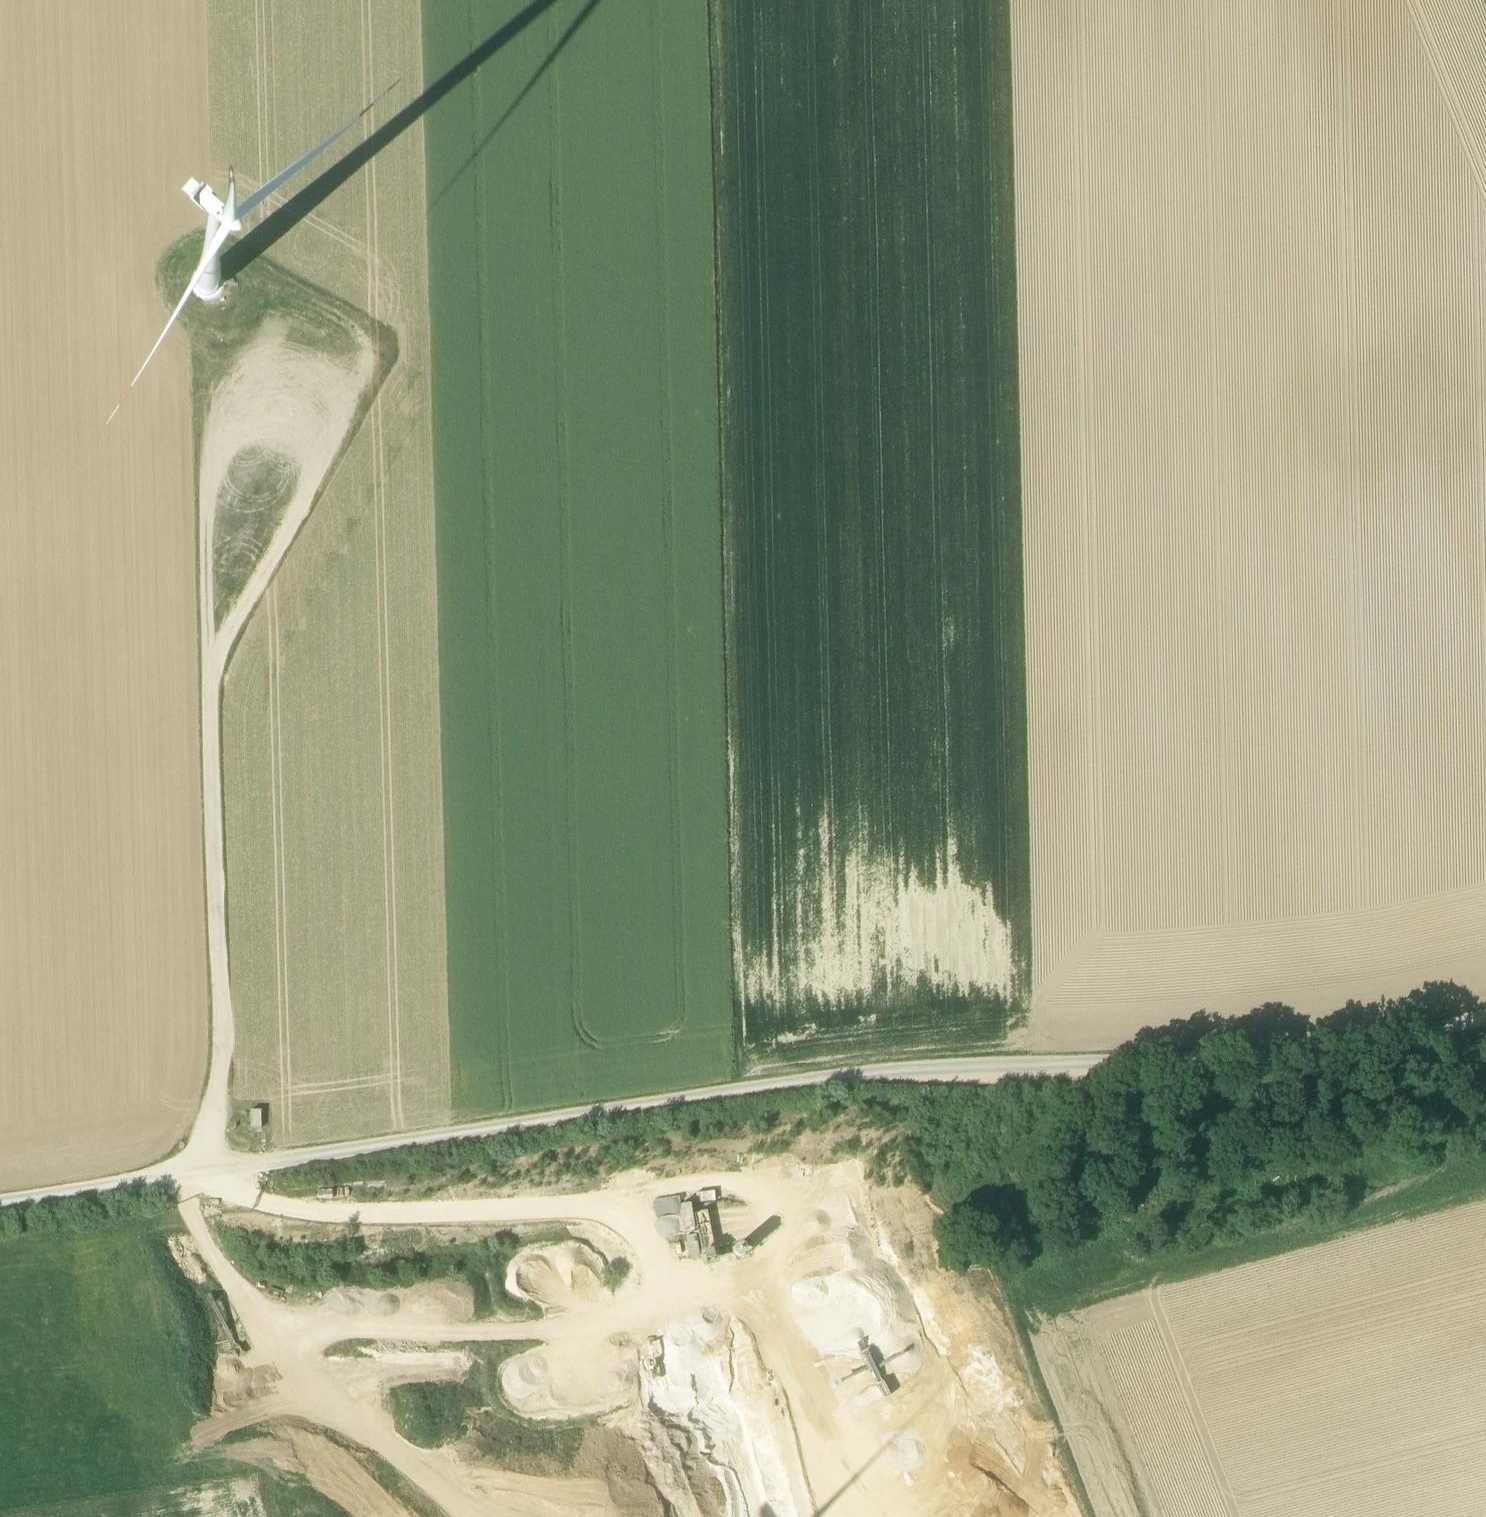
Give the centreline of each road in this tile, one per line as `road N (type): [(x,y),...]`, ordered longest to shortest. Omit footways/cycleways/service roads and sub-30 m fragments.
road 1 (track): [(0,1214),(940,1071),(1349,1070),(1485,1036)]
road 2 (track): [(224,1176),(207,507),(302,304)]

